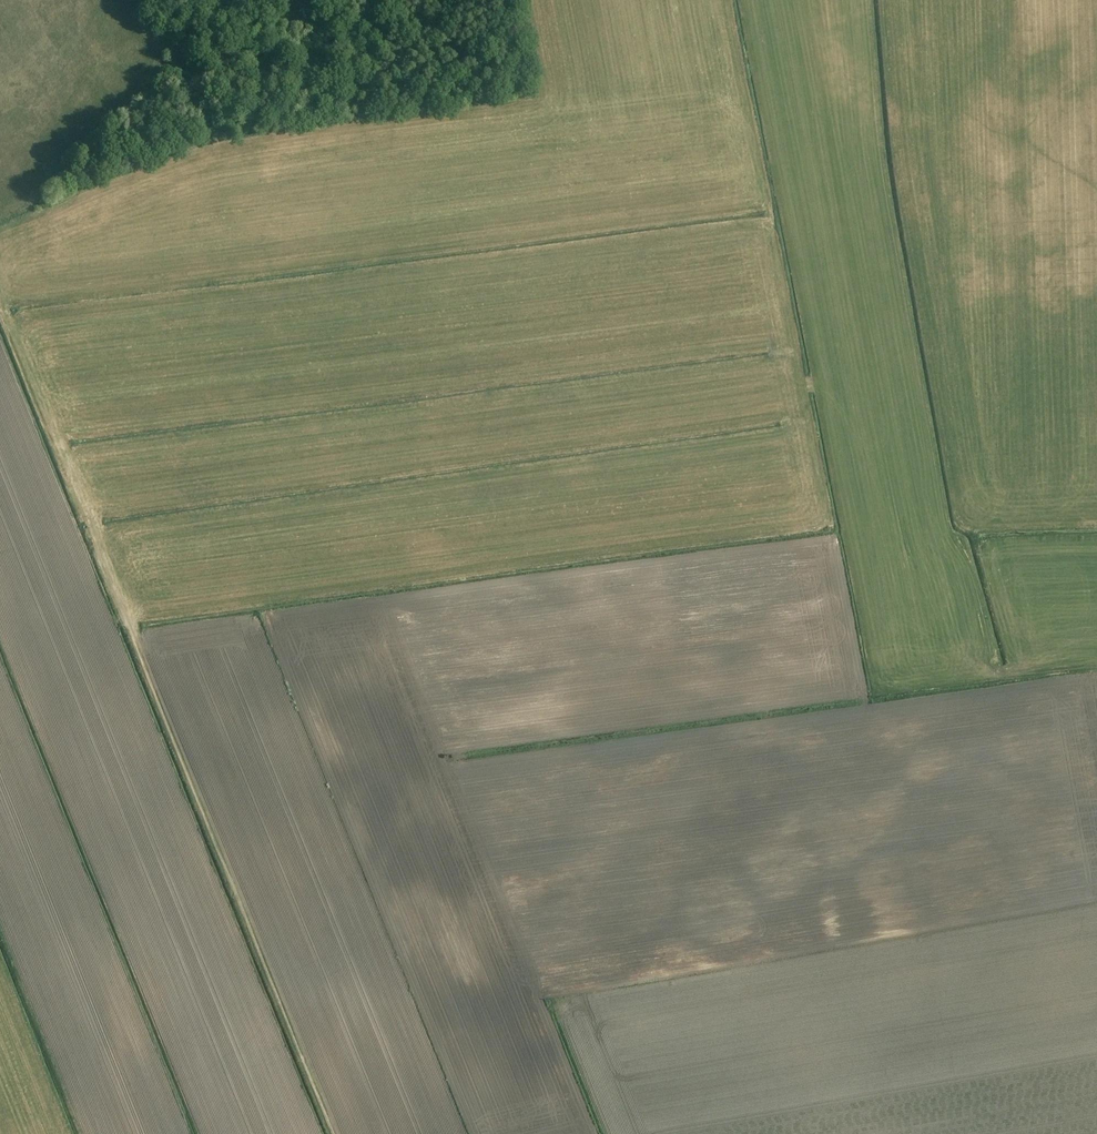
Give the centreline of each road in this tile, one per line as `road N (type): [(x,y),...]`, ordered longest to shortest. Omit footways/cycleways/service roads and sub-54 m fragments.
road 1 (track): [(297,0),(256,43),(224,112)]

